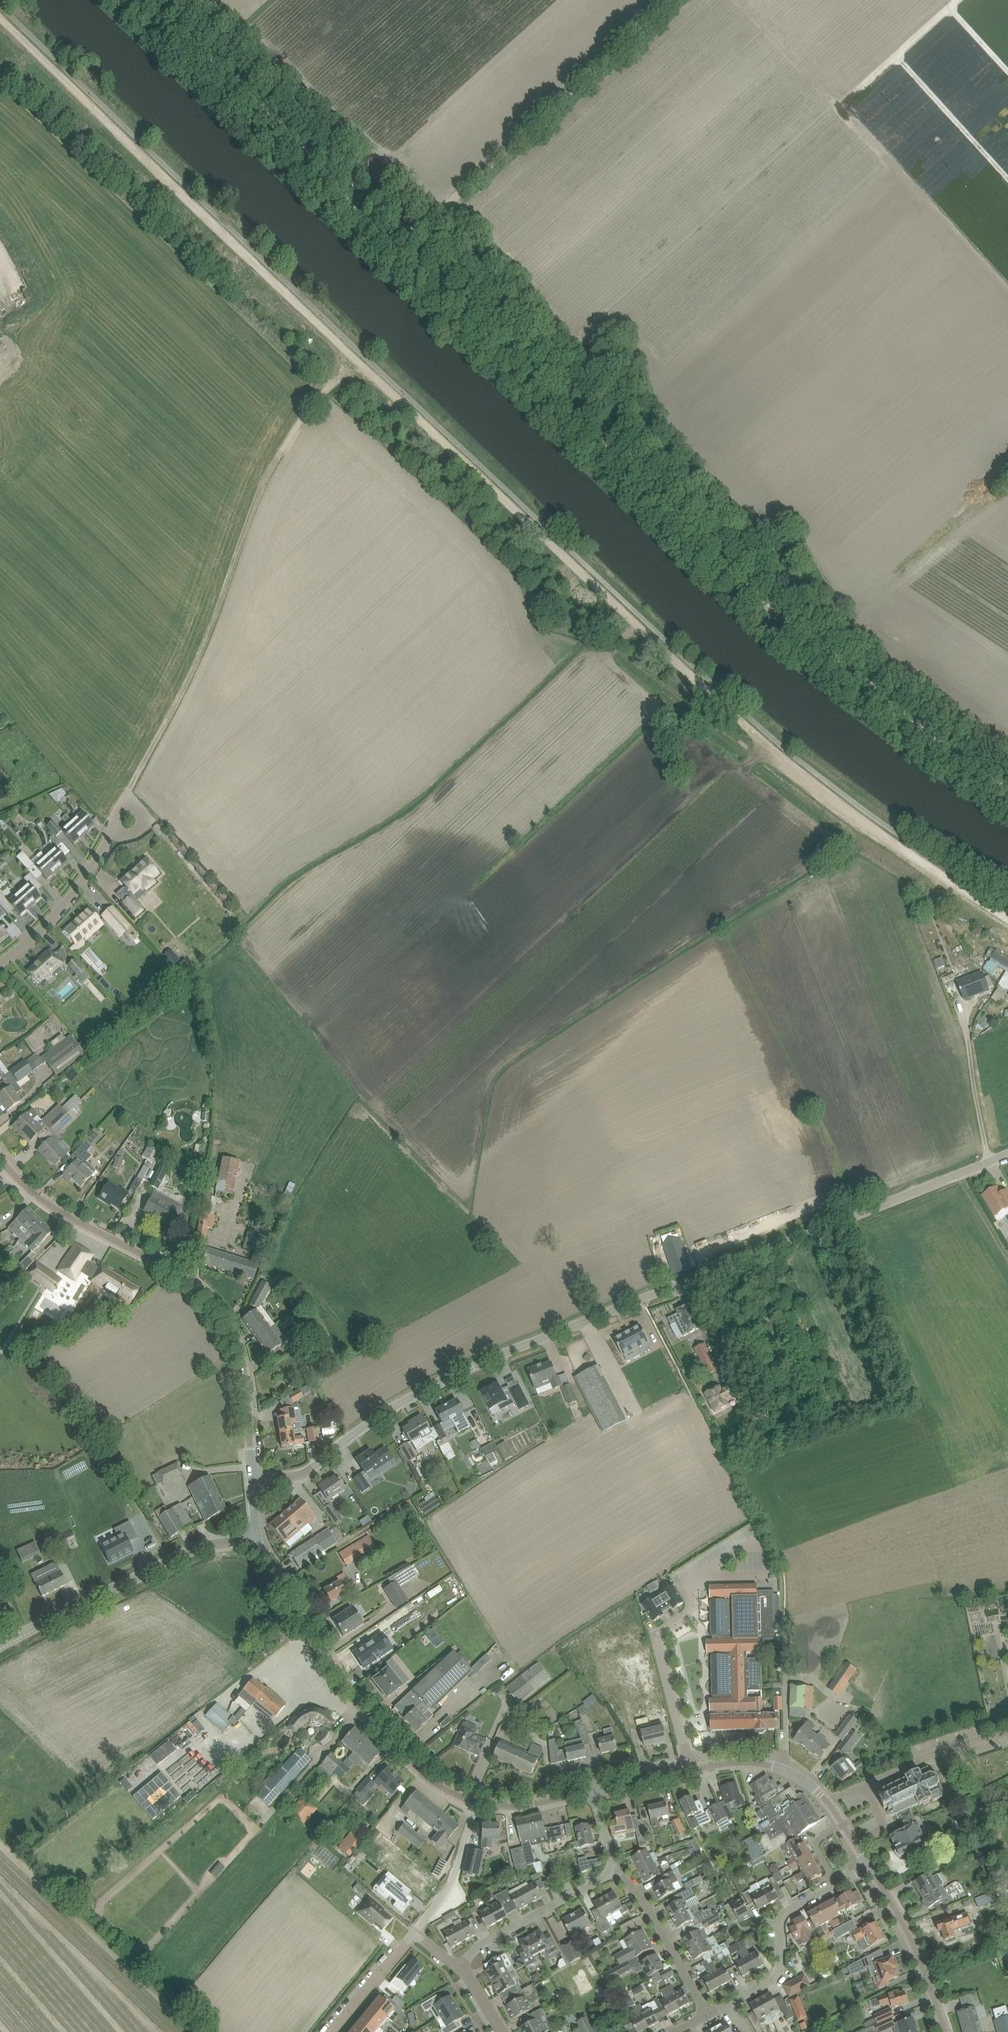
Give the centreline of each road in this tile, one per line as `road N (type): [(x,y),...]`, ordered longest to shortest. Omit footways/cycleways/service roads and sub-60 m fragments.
road 1 (track): [(0,17),(776,754),(1007,920)]
road 2 (unclassified): [(254,1480),(311,1470),(439,1381),(1007,1154)]
road 3 (track): [(404,252),(567,393),(766,589),(1007,786)]
road 4 (track): [(128,792),(169,720),(288,440),(352,345)]
road 5 (tertiary): [(254,1480),(243,1364),(222,1308),(187,1277),(41,1200),(0,1155)]
road 6 (track): [(154,0),(404,252)]
road 7 (tertiary): [(476,1802),(418,1768),(366,1714),(257,1537)]
road 8 (track): [(676,0),(424,234)]
road 9 (tertiary): [(0,1646),(187,1552),(257,1537)]
road 10 (residential): [(690,1770),(657,1635),(689,1614),(697,1576)]
road 11 (tertiary): [(868,1866),(906,1929),(947,2031)]
road 12 (residential): [(464,1969),(481,1945),(615,1874)]
road 13 (tertiary): [(690,1770),(732,1762),(784,1769),(807,1782),(843,1825)]
road 14 (residential): [(732,2004),(776,1978),(784,1915),(836,1884)]
road 15 (residential): [(711,2016),(642,1898),(615,1874)]
road 16 (residential): [(0,960),(69,897),(111,834)]
road 17 (residential): [(476,1802),(455,1882),(413,1933)]
road 18 (residential): [(413,1933),(331,2031)]

